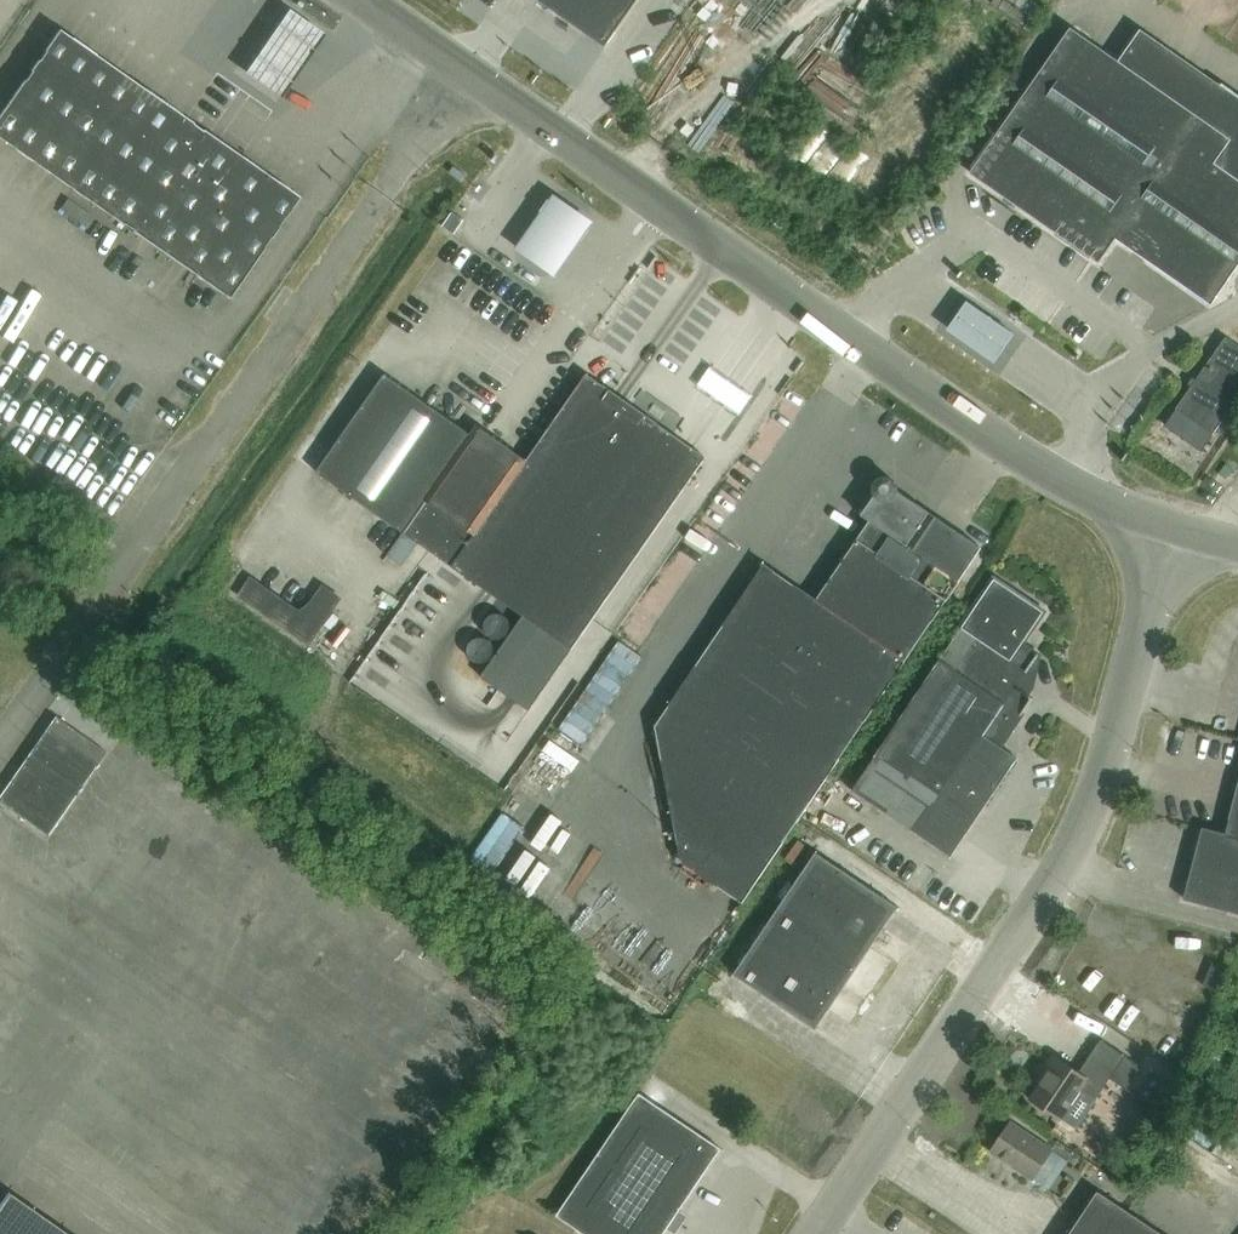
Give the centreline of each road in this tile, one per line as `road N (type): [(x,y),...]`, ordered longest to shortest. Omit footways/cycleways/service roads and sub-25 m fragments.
road 1 (unclassified): [(1172,527),(1077,489),(1007,445),(363,0)]
road 2 (unclassified): [(1172,527),(1117,742),(1071,860),(822,1233)]

